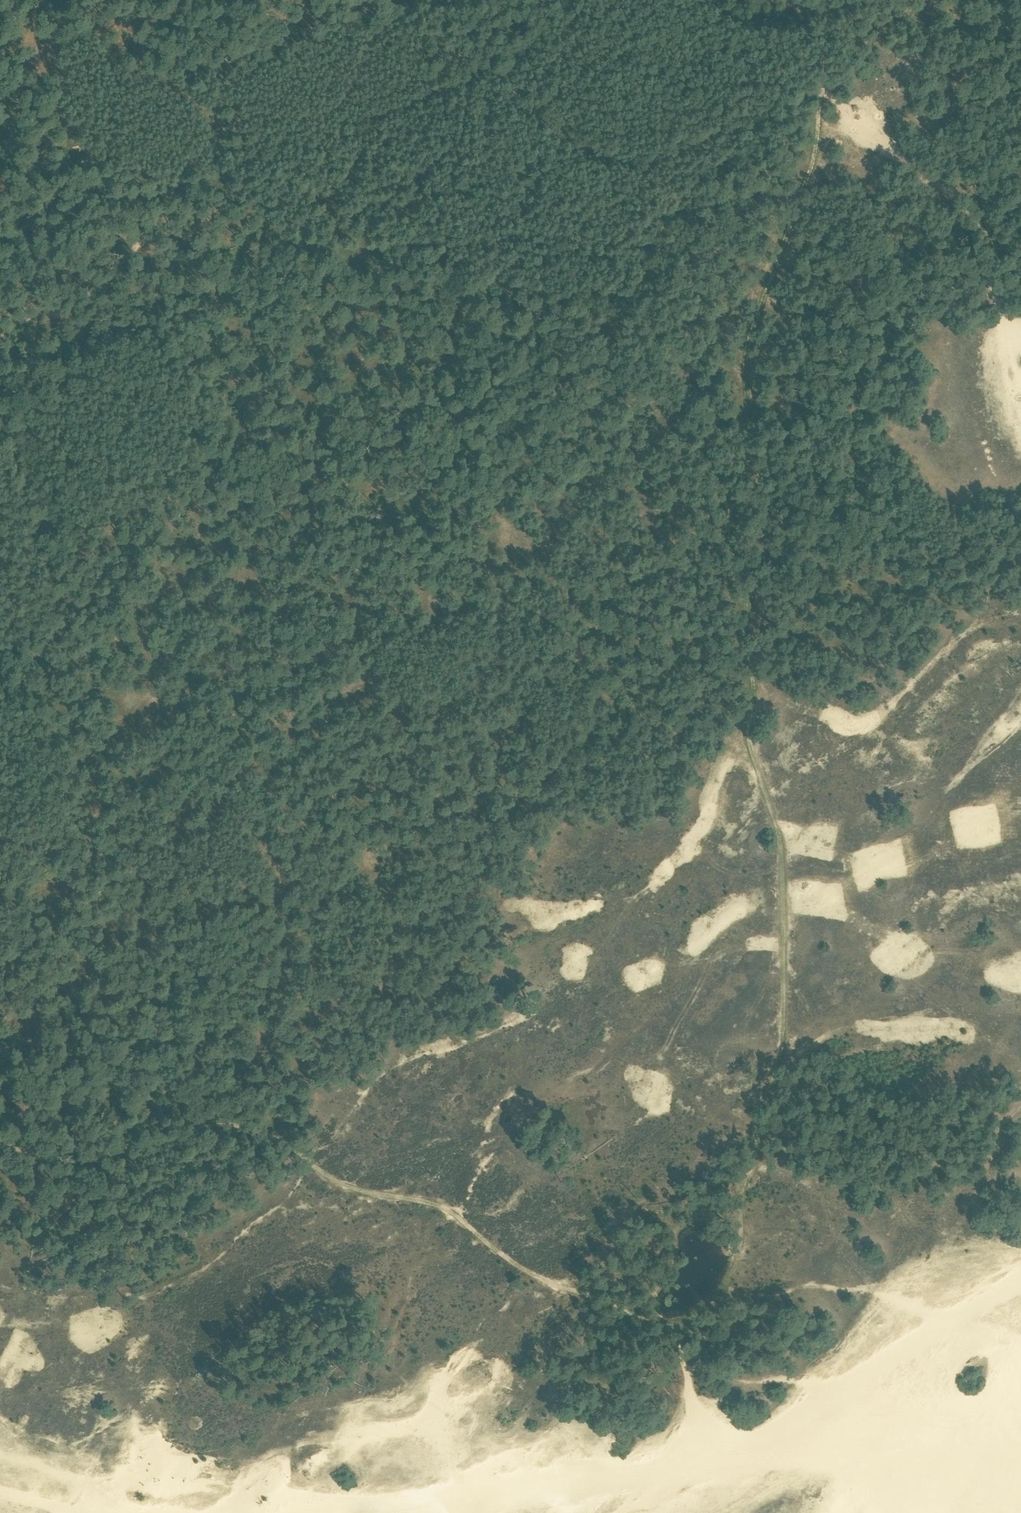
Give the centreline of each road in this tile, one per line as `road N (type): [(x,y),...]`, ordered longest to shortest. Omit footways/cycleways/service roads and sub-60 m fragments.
road 1 (track): [(0,1145),(77,1157),(256,1121),(347,1188),(438,1204),(468,1235),(551,1290),(674,1326),(690,1425),(702,1439),(776,1428)]
road 2 (track): [(776,1428),(975,1300),(1006,1299),(1020,1310)]

